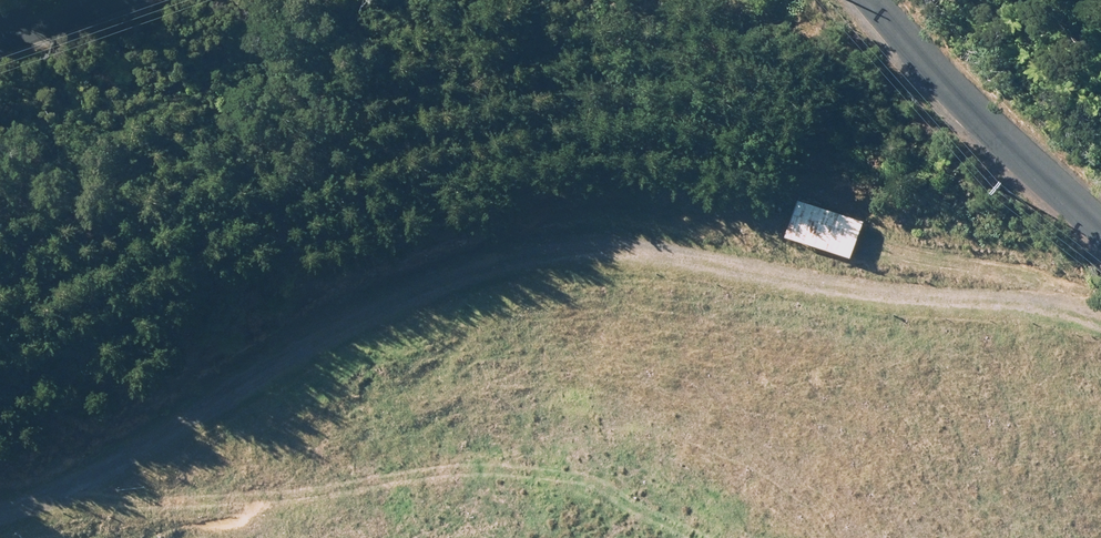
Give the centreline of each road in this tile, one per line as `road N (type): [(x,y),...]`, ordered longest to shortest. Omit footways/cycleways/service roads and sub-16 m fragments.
road 1 (track): [(1100,330),(749,261),(516,280),(362,343),(0,523)]
road 2 (unclassified): [(1100,224),(860,0)]
road 3 (unclassified): [(114,0),(0,41)]

